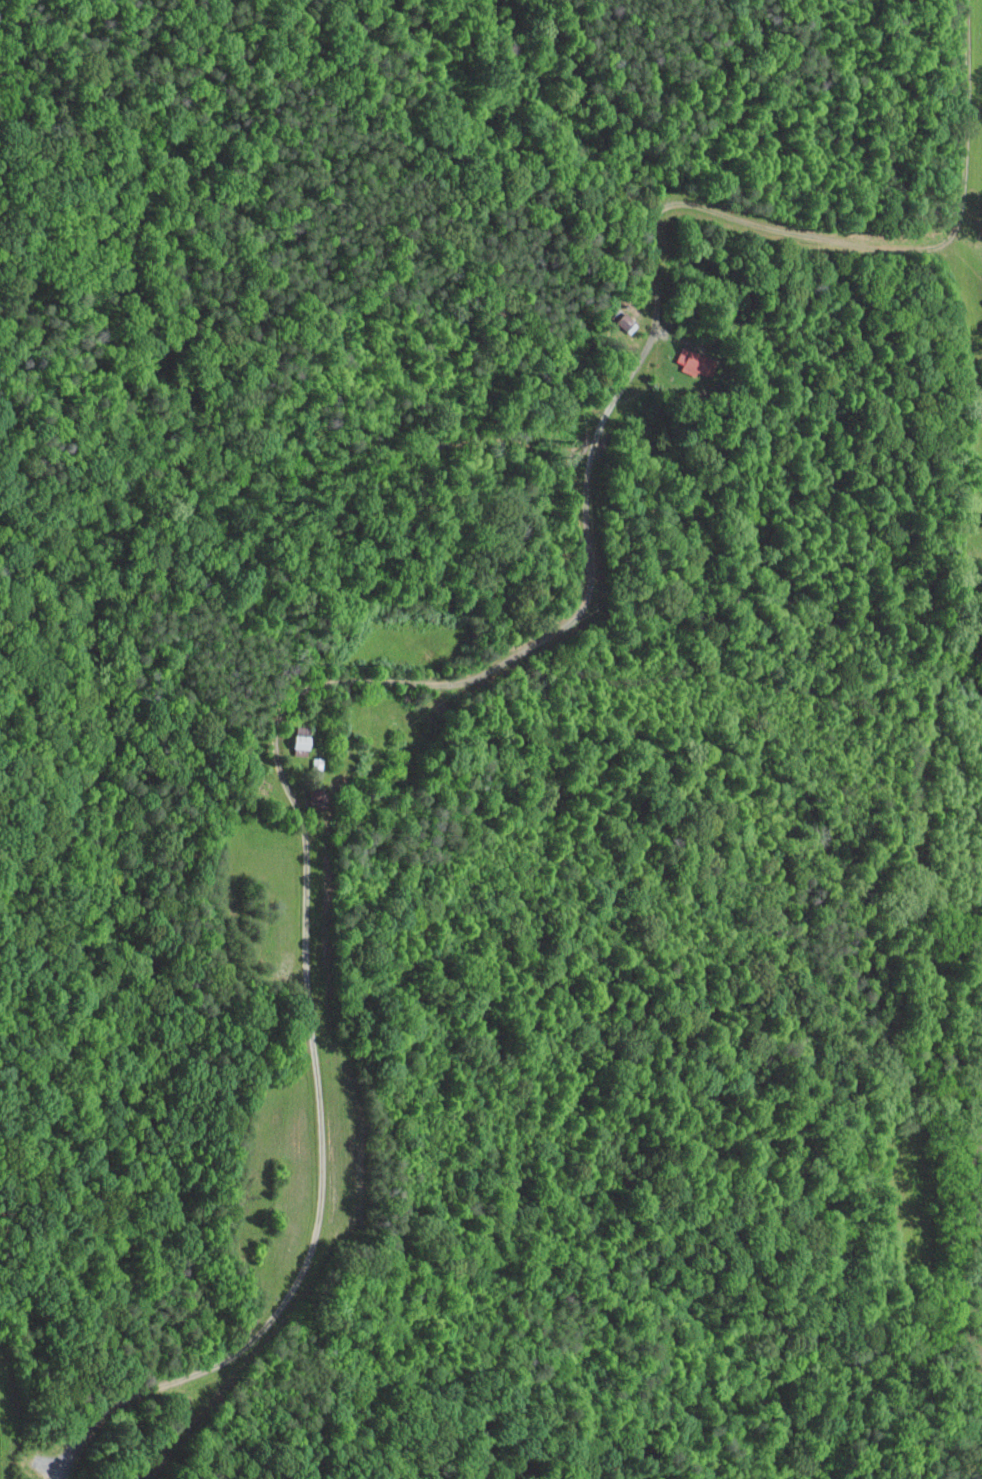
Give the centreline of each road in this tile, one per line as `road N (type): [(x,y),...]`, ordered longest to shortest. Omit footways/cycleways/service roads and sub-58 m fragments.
road 1 (track): [(102,1416),(249,1347),(285,1309),(316,1238),(323,1194),(306,850),(282,770),(283,715),(319,687),(469,682),(583,610),(590,458),(654,330),(656,214),(693,204),(795,237),(891,252),(949,239),(967,161),(970,0)]

